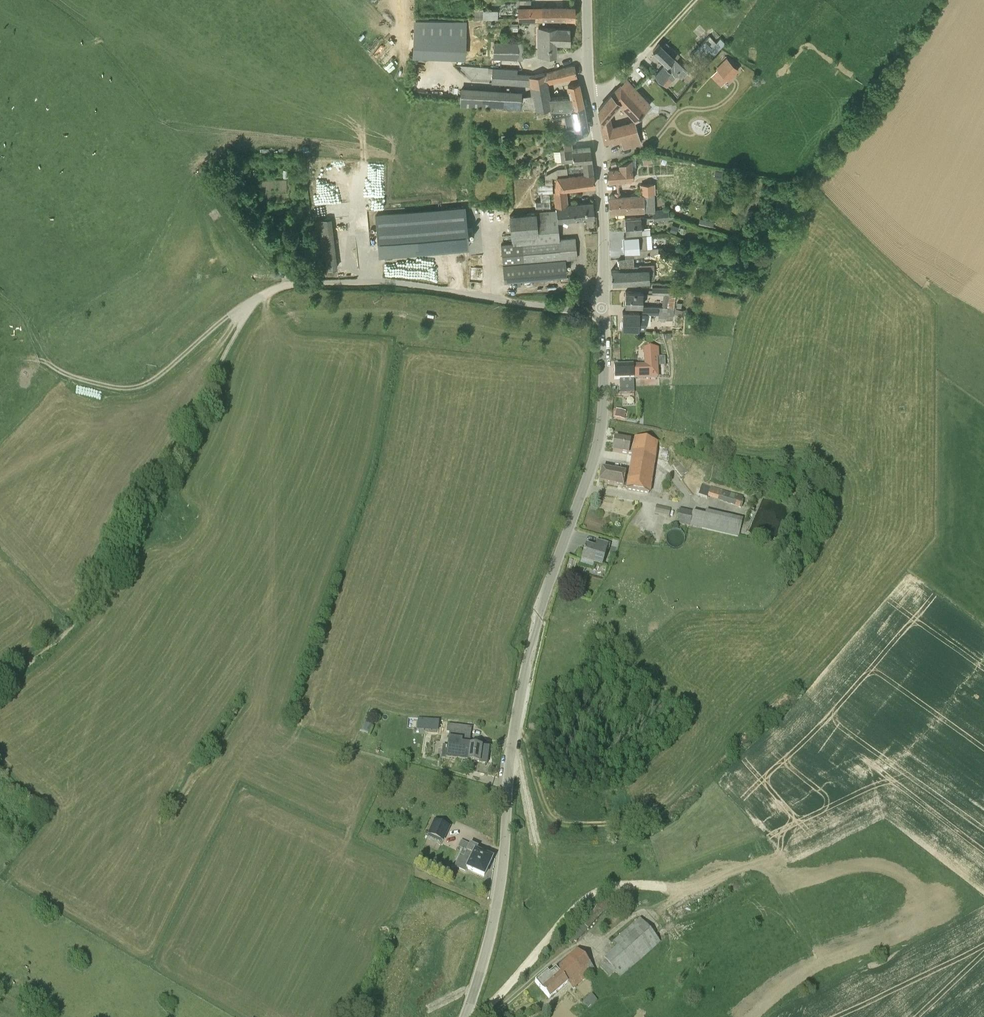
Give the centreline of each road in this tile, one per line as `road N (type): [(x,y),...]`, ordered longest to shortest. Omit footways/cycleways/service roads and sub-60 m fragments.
road 1 (unclassified): [(464,1016),(498,898),(511,741),(531,642),(602,414),(602,190),(587,0)]
road 2 (track): [(0,684),(72,624),(106,578),(247,305)]
road 3 (track): [(247,305),(282,285),(372,282),(604,310)]
road 4 (track): [(478,1016),(591,896),(618,885),(676,887)]
road 5 (track): [(591,104),(695,0)]

